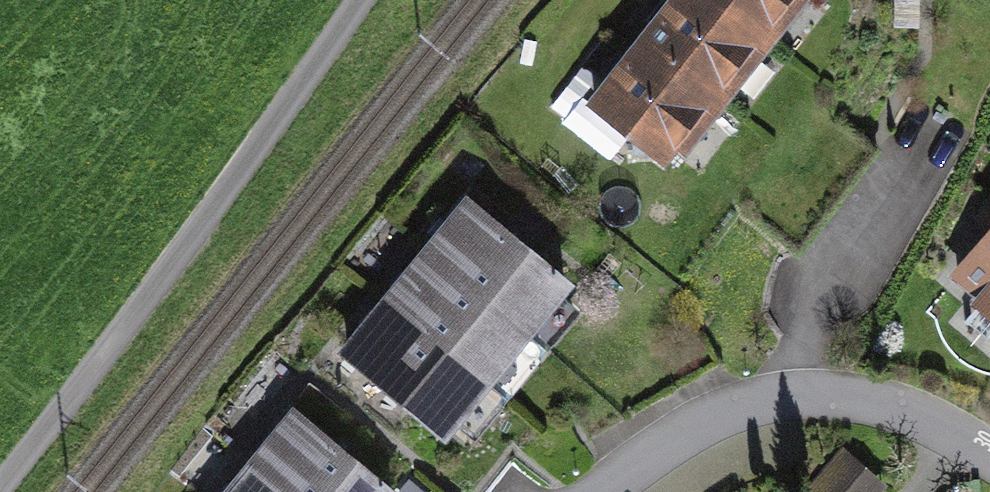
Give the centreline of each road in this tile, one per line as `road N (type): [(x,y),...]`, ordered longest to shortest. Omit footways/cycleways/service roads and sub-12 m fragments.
road 1 (residential): [(364,0),(246,180),(0,483)]
road 2 (residential): [(989,463),(888,407),(795,396),(741,403),(657,445),(598,491)]

